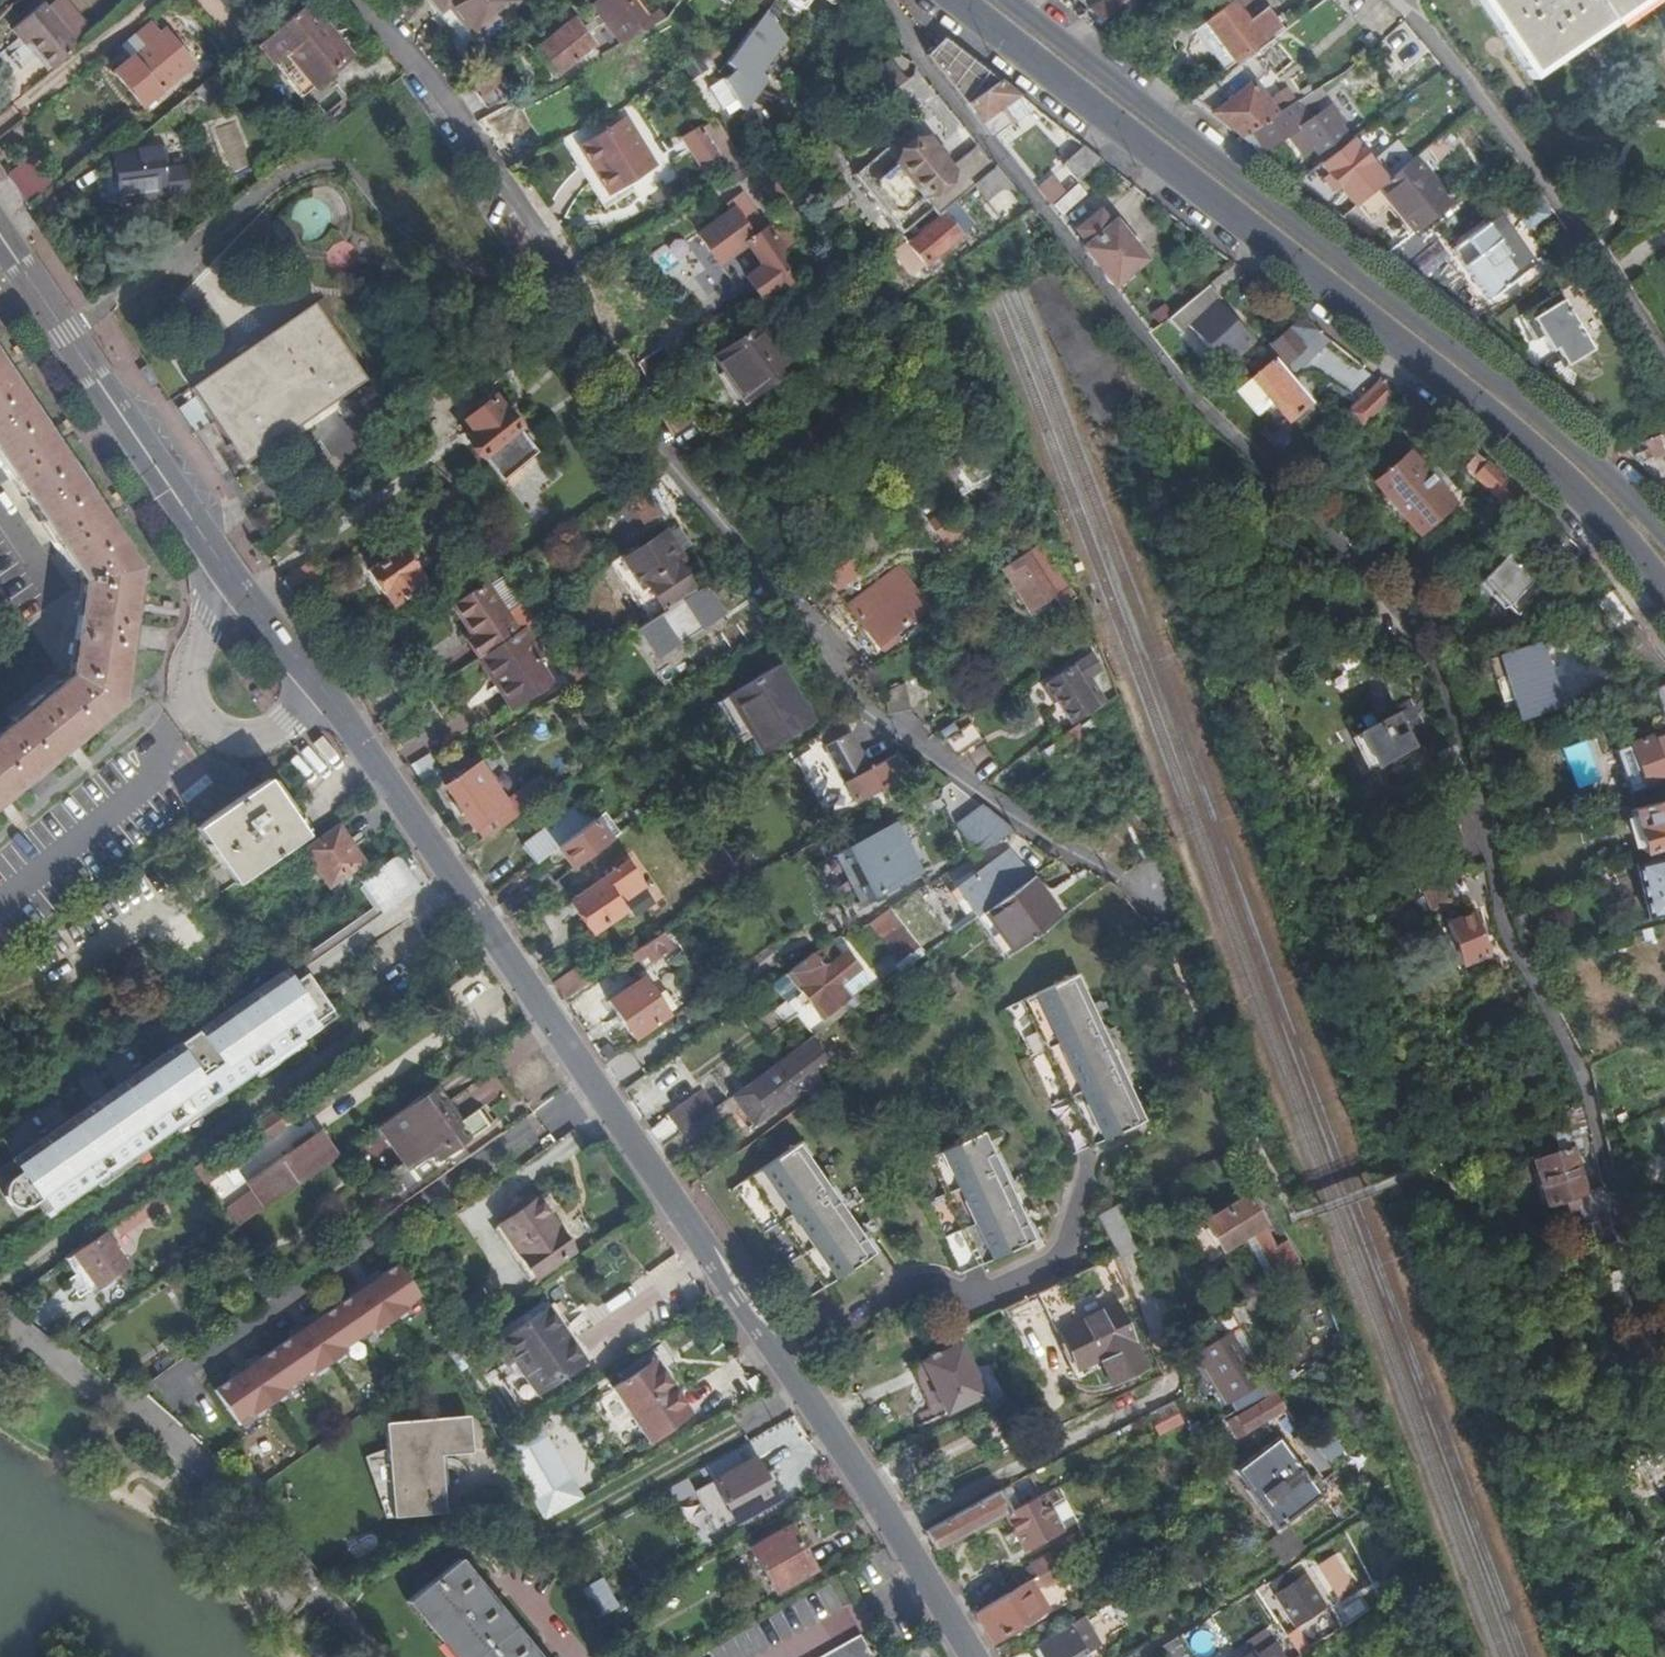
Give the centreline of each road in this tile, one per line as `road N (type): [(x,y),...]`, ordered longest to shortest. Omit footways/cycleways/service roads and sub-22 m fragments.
road 1 (tertiary): [(971,1656),(814,1400),(325,690)]
road 2 (primary): [(961,0),(1545,462),(1610,523),(1664,592)]
road 3 (primary): [(1664,535),(1440,333),(1006,0)]
road 4 (residential): [(1664,368),(1409,0)]
road 5 (tertiary): [(223,564),(0,237)]
road 6 (residential): [(223,564),(190,673),(197,715),(216,734),(265,736),(325,690)]
road 7 (tertiary): [(325,690),(223,564)]

